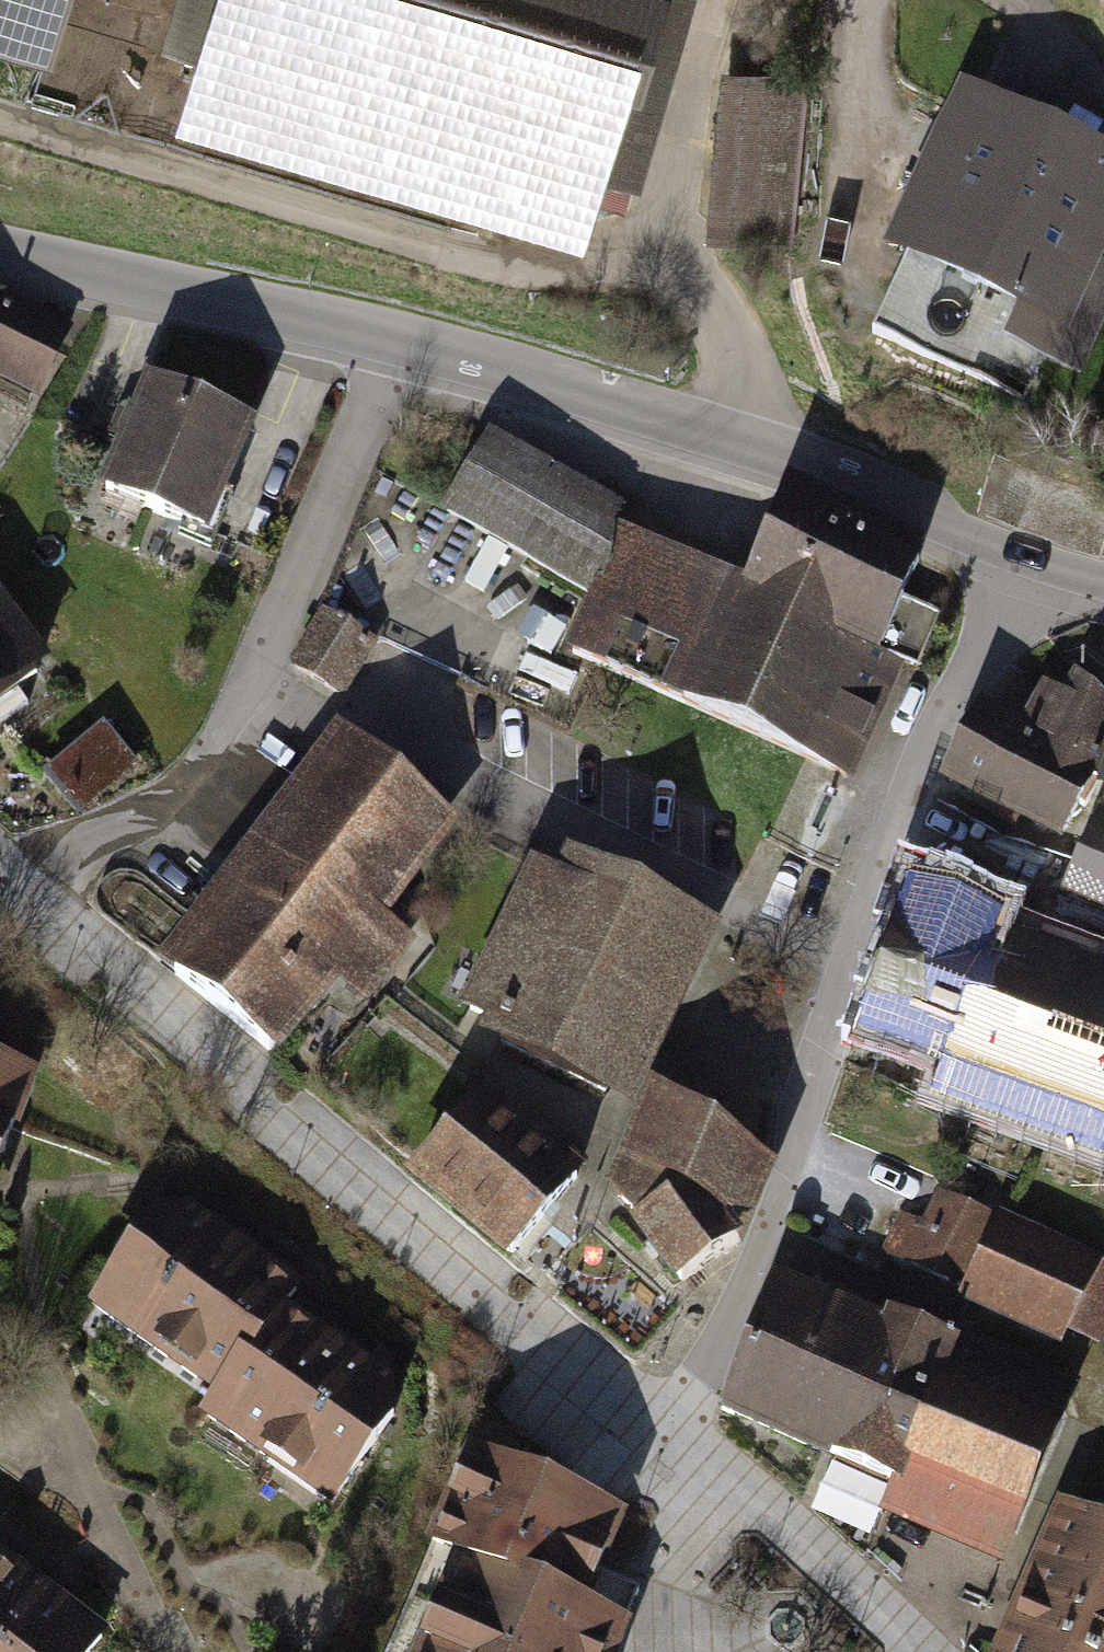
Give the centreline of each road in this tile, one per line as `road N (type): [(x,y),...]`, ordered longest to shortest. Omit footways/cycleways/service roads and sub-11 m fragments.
road 1 (residential): [(0,881),(537,1349),(673,1429),(887,1618),(912,1651)]
road 2 (residential): [(1103,573),(859,480),(394,337),(0,248)]
road 3 (residential): [(179,1651),(34,1414)]

